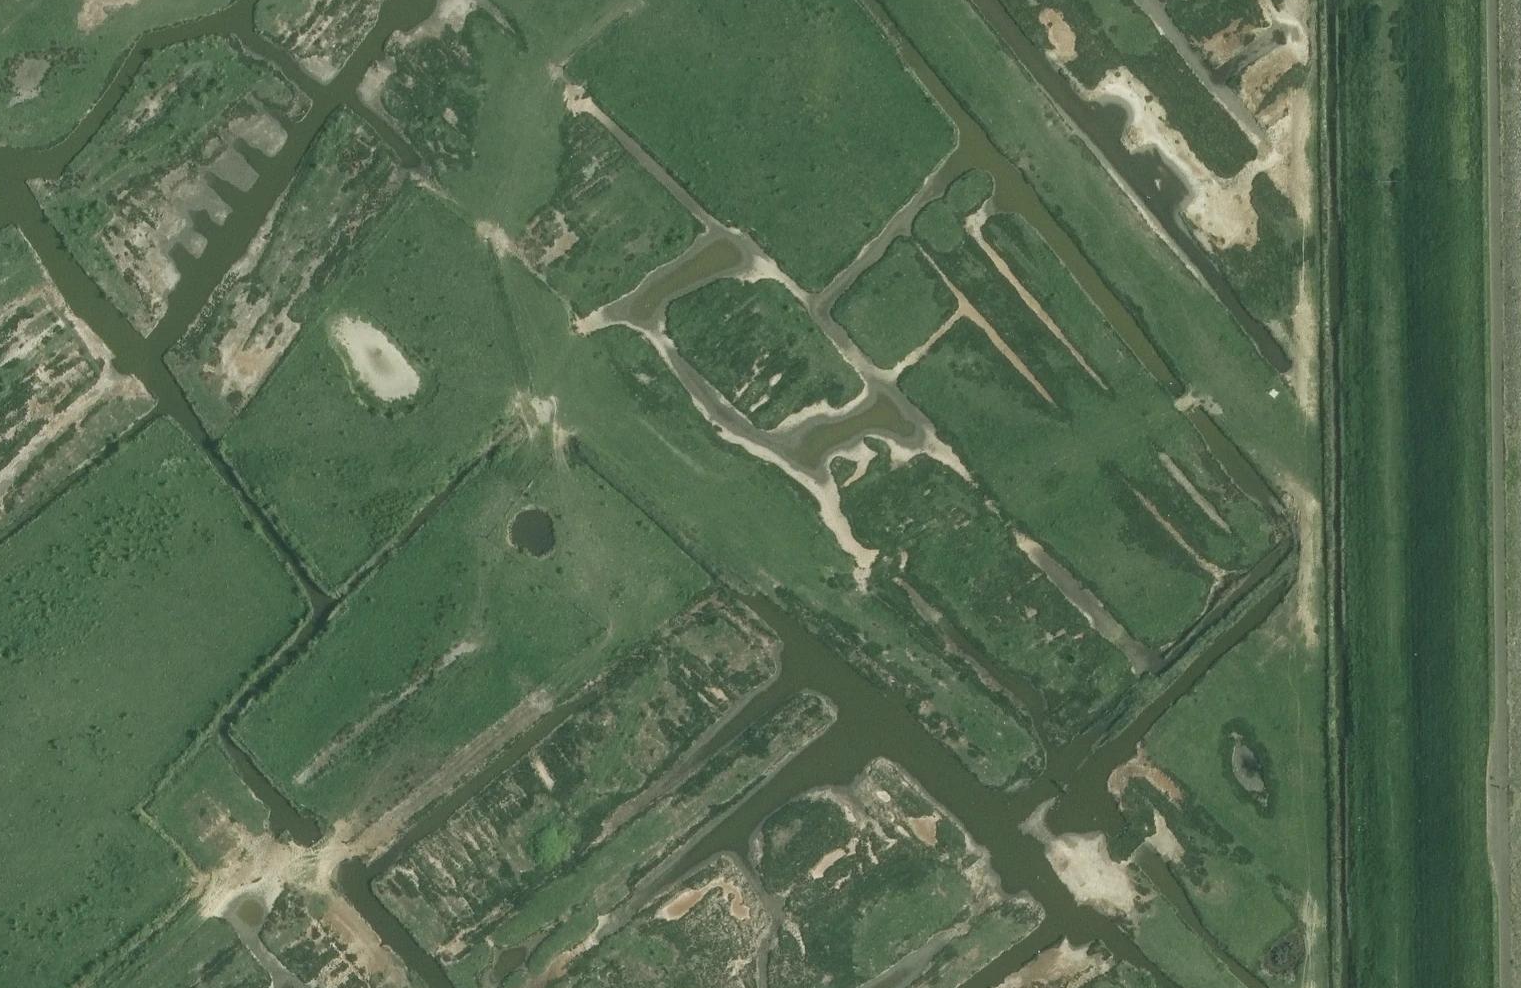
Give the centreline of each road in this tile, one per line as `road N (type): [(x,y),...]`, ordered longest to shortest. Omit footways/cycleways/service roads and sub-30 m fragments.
road 1 (track): [(1382,0),(1381,987)]

